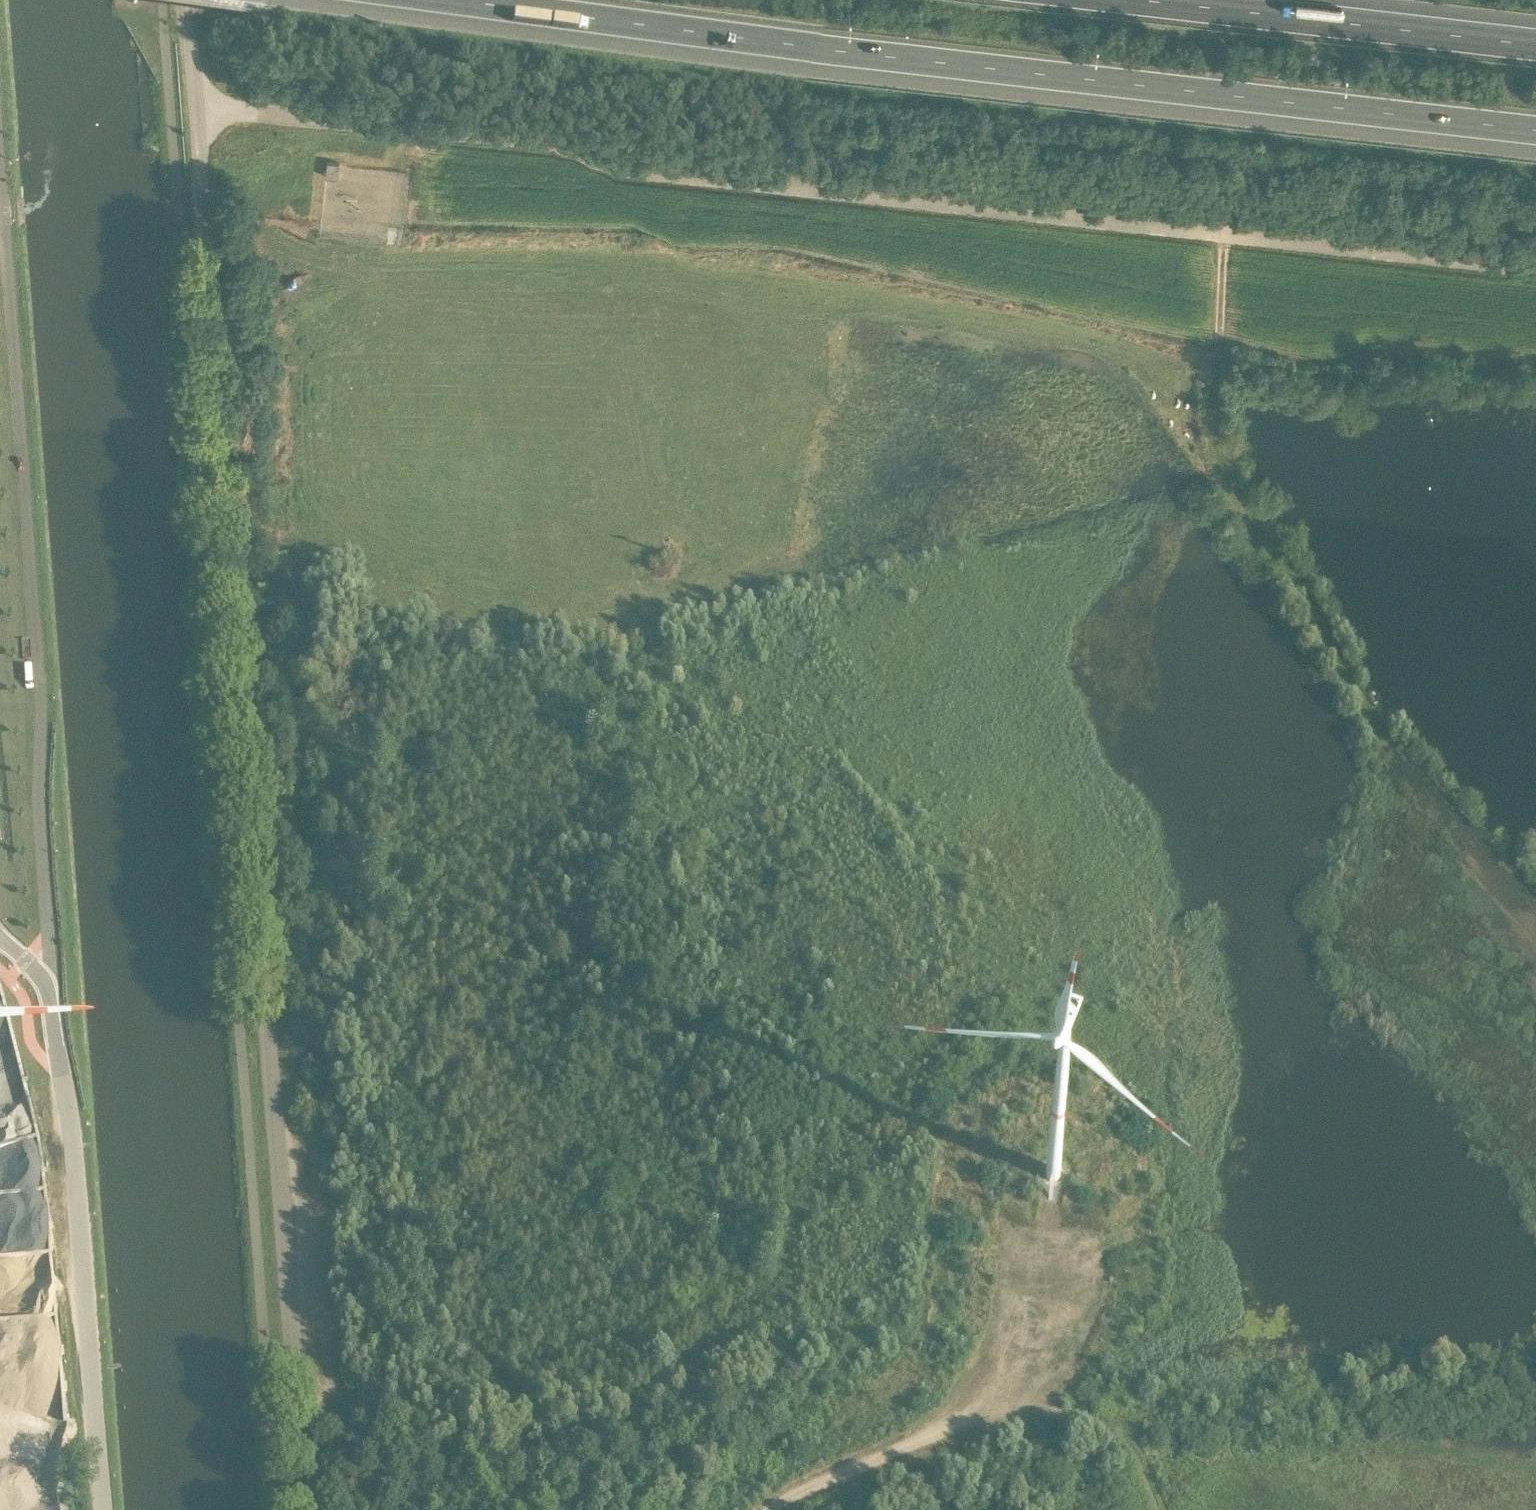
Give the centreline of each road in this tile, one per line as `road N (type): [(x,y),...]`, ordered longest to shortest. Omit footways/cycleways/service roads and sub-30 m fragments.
road 1 (unclassified): [(199,119),(307,1509)]
road 2 (unclassified): [(1535,255),(260,118),(199,119)]
road 3 (motorway): [(608,0),(1535,107)]
road 4 (unclassified): [(0,938),(48,985),(75,1149),(102,1509)]
road 5 (track): [(1224,221),(1209,428),(1236,493),(1381,747)]
road 6 (track): [(771,1509),(987,1411),(1041,1335),(1057,1218)]
road 7 (track): [(987,1411),(1120,1432),(1139,1450),(1158,1509)]
road 8 (motorway): [(1535,22),(1343,0)]

